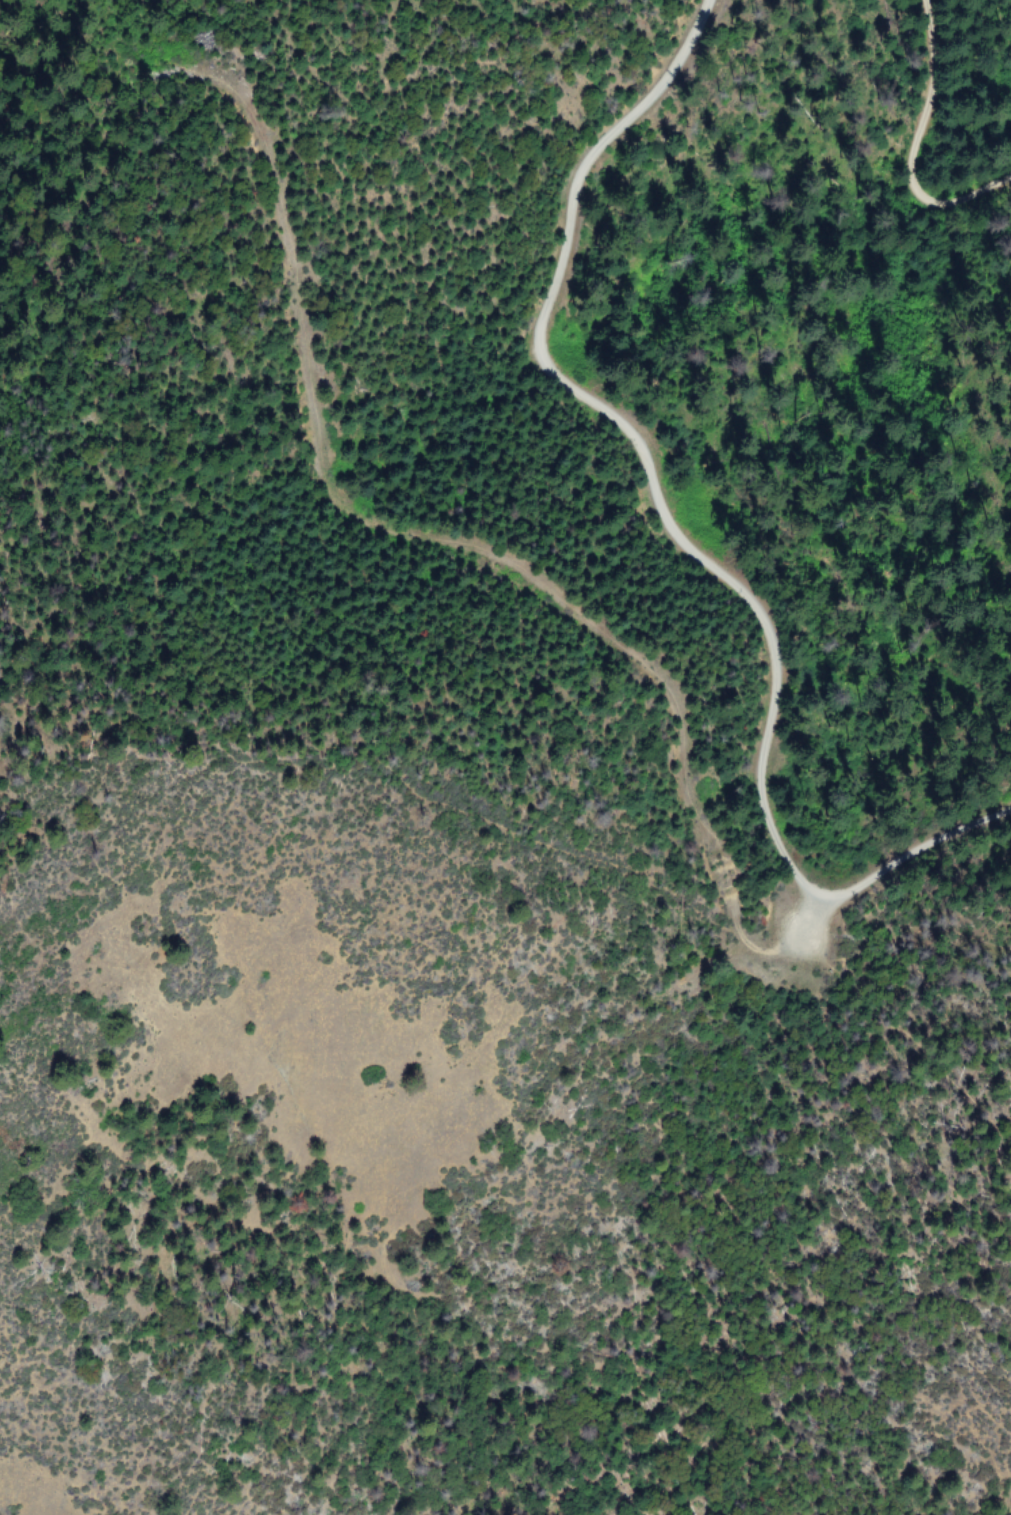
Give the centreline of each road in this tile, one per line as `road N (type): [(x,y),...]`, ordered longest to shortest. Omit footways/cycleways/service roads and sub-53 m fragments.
road 1 (track): [(1010,792),(875,885),(806,889),(784,857),(767,801),(775,688),(770,625),(743,584),(674,532),(623,411),(556,374),(540,322),(566,229),(602,148),(708,0)]

